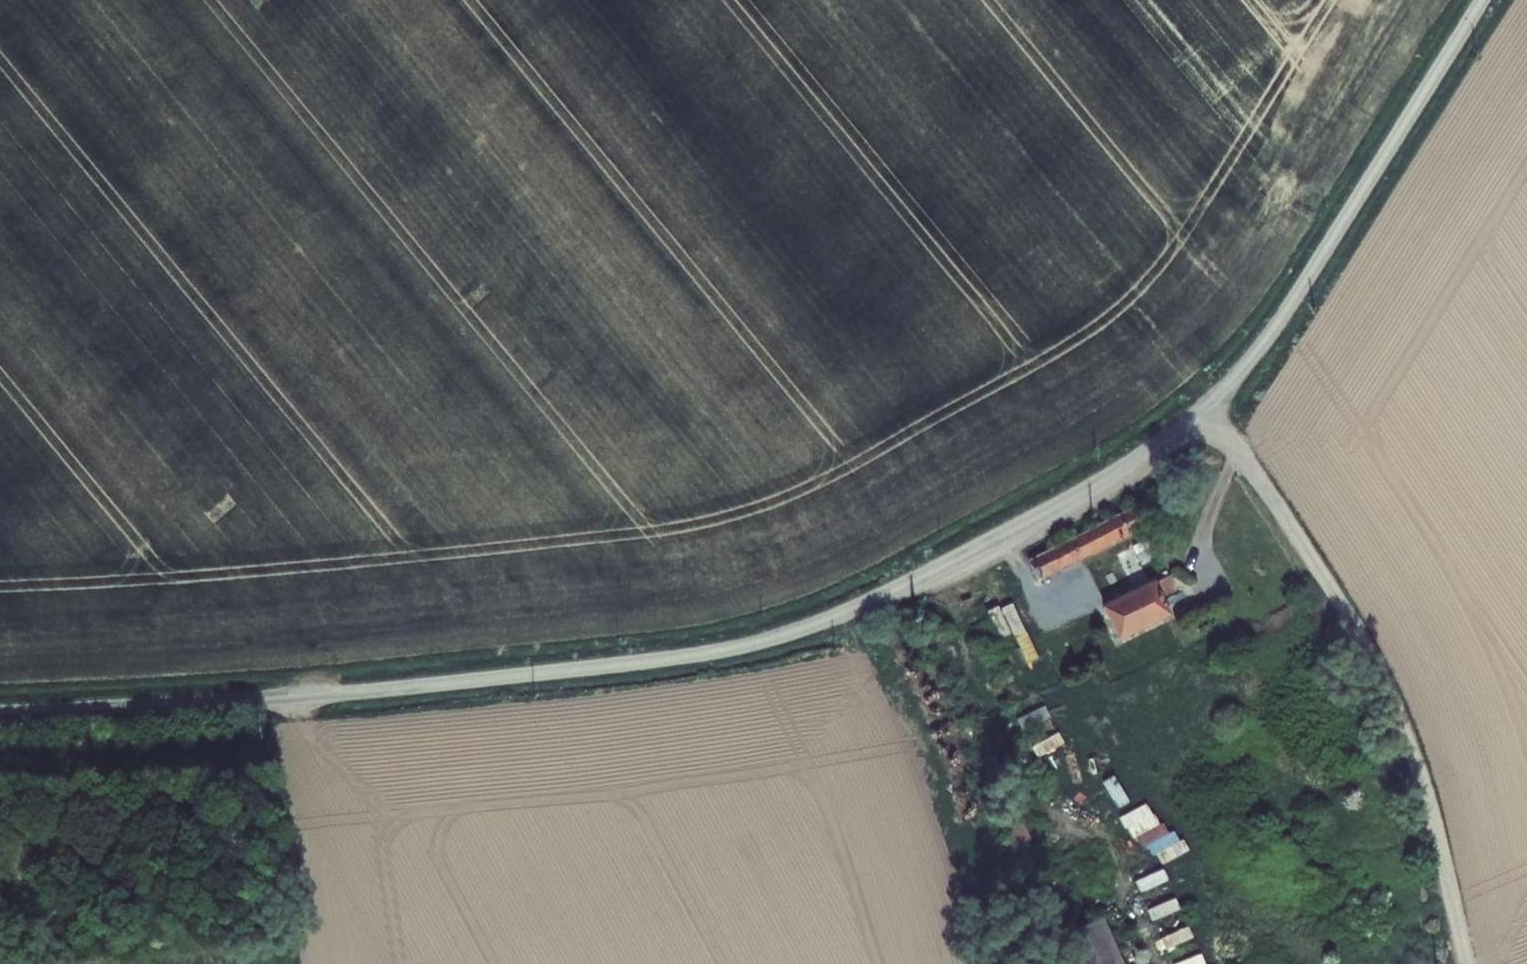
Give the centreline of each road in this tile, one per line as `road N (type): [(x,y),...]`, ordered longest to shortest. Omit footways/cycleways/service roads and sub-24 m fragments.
road 1 (unclassified): [(1486,0),(1211,411),(1019,533),(861,607),(751,646),(407,690),(0,714)]
road 2 (track): [(1211,411),(1407,736),(1470,963)]

